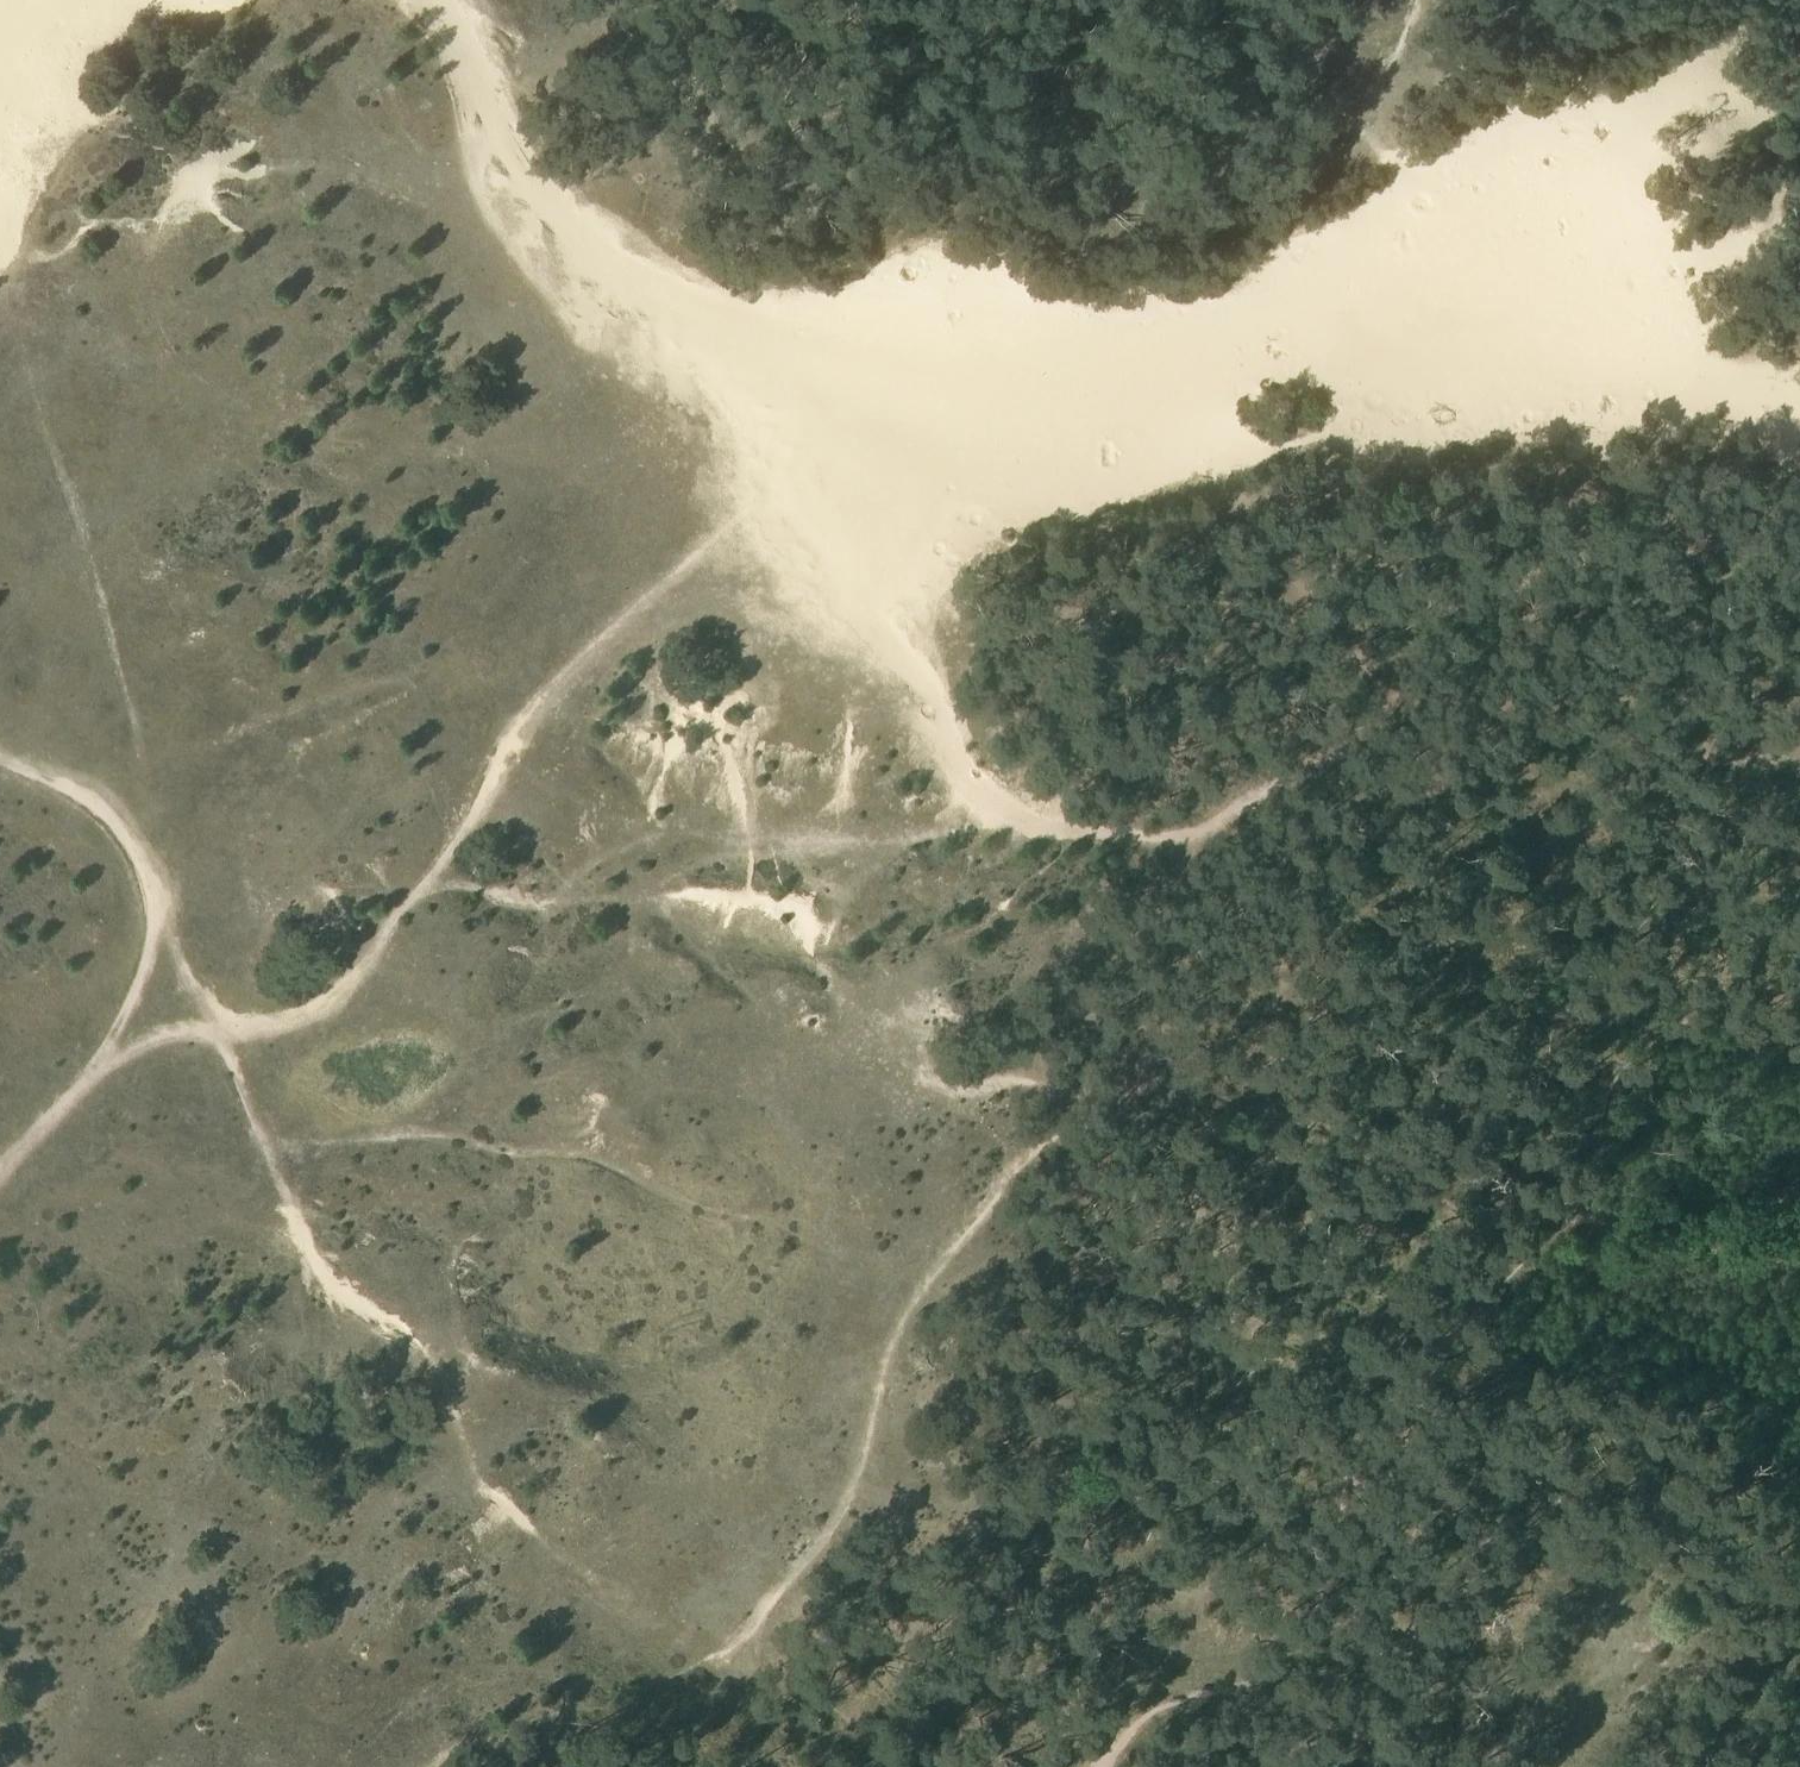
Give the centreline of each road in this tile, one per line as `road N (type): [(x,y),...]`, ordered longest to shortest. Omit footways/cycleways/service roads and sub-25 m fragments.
road 1 (track): [(102,1062),(154,1037),(282,1019),(332,997),(466,830),(548,687),(886,400)]
road 2 (track): [(1799,447),(1767,415),(1736,404),(1503,367),(1283,358),(1165,370),(1058,402),(968,405),(886,400),(791,366)]
road 3 (track): [(0,1170),(102,1062),(155,958),(159,916),(147,867),(122,829),(57,782),(0,758)]
road 4 (track): [(456,0),(472,28),(500,128),(568,228),(694,322),(791,366)]

